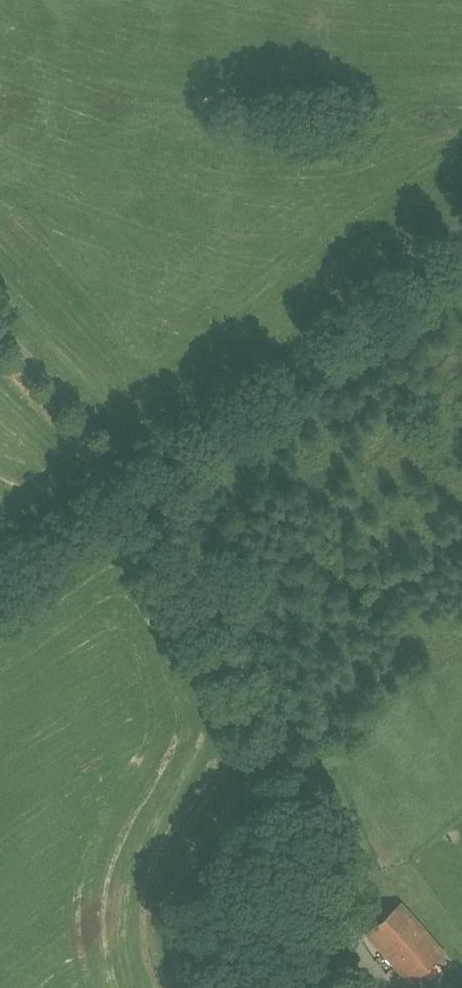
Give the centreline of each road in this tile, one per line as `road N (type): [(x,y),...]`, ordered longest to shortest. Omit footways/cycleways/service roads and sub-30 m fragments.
road 1 (unclassified): [(192,987),(179,928),(183,892),(278,730),(150,514),(0,335)]

